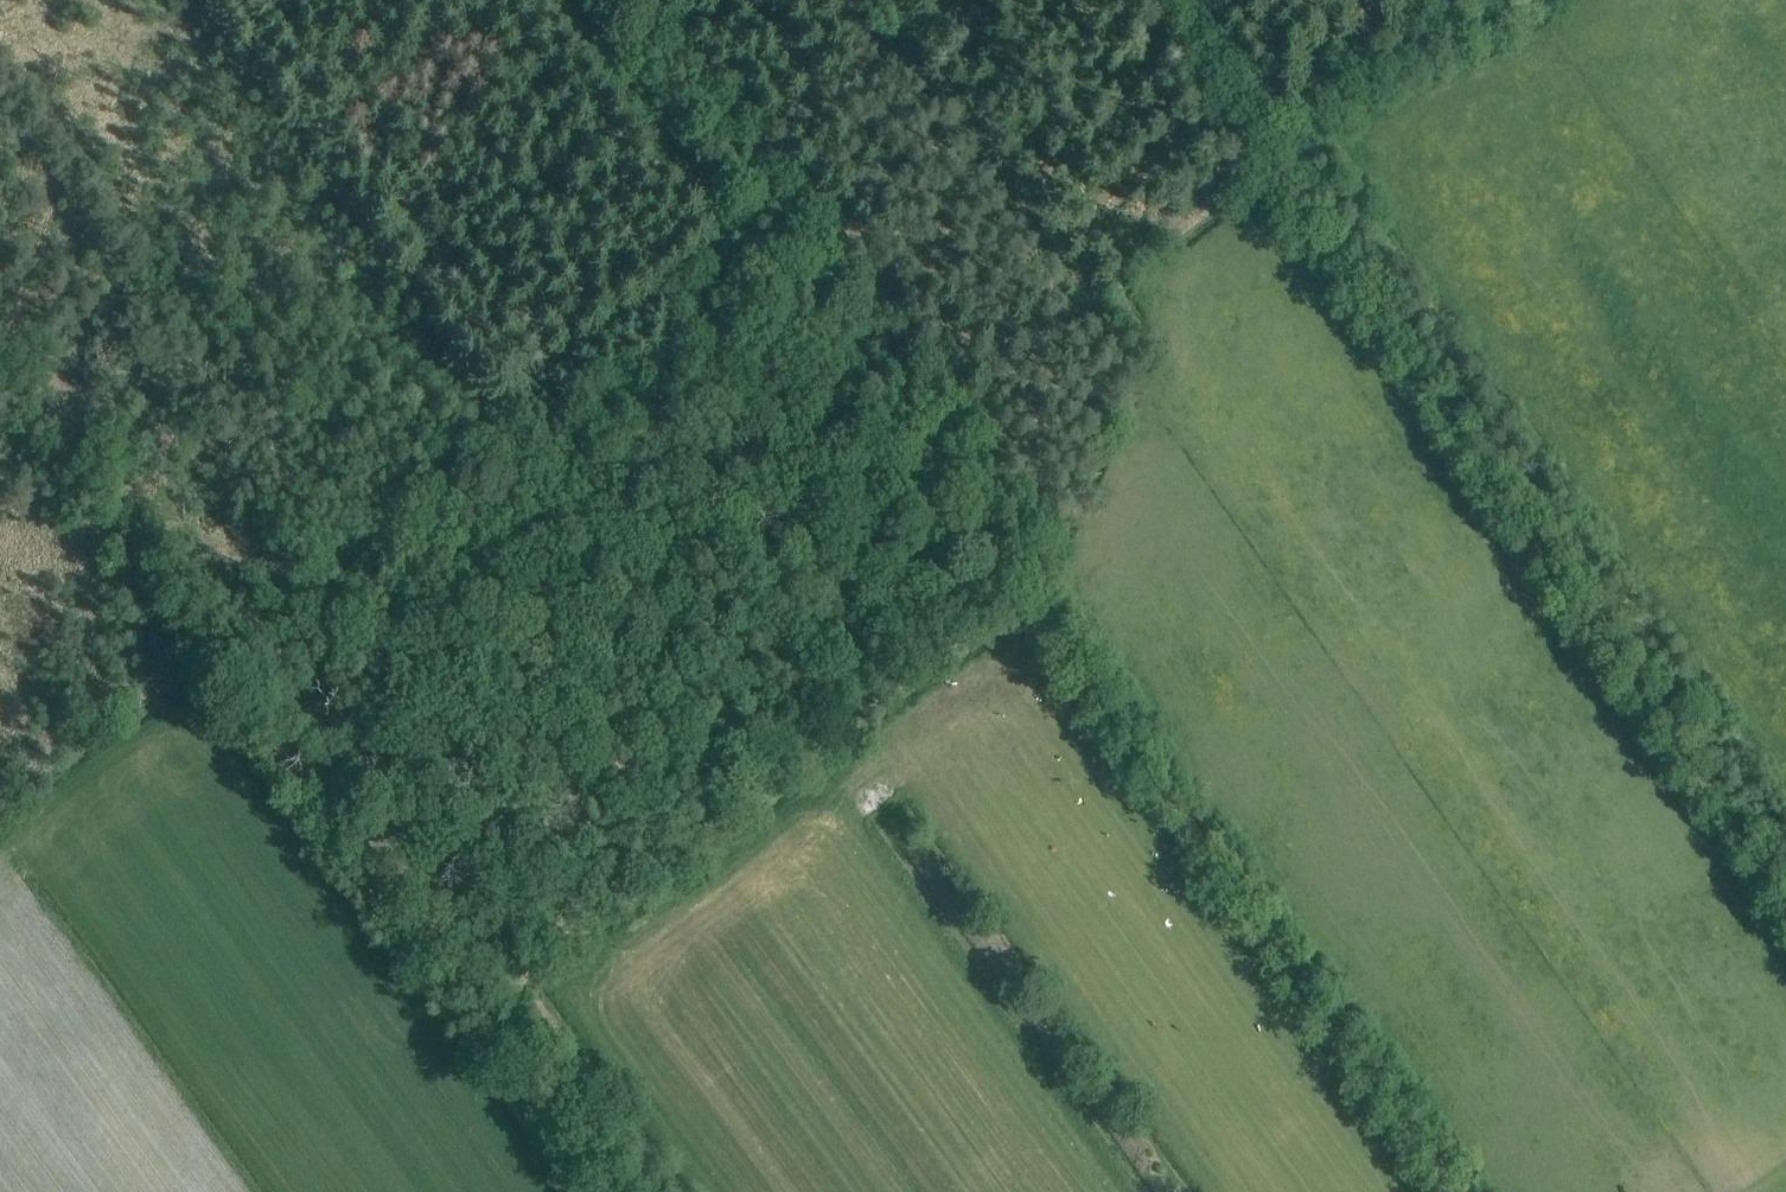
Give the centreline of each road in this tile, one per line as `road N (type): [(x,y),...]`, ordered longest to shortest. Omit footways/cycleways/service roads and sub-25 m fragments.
road 1 (track): [(569,0),(1071,657),(1458,1191)]
road 2 (track): [(1785,886),(1158,0)]

